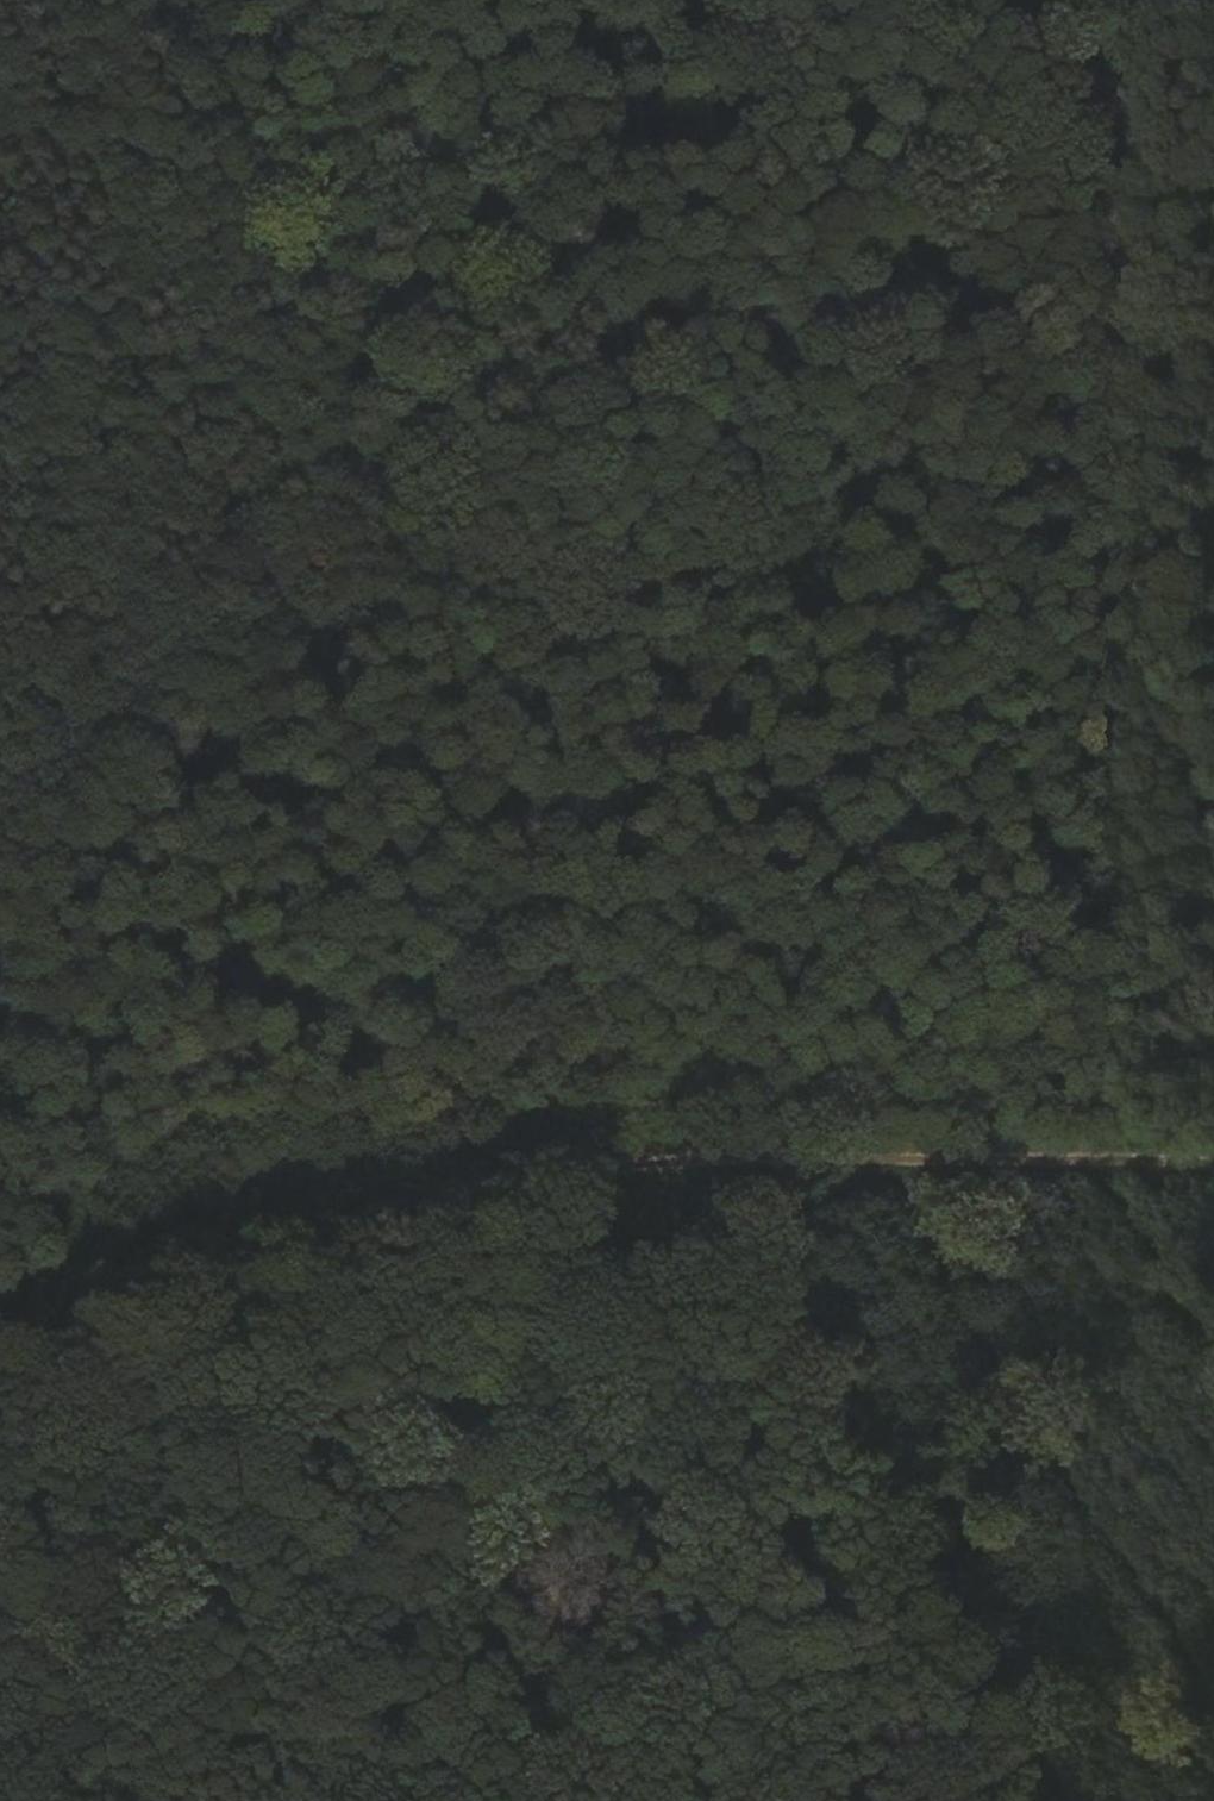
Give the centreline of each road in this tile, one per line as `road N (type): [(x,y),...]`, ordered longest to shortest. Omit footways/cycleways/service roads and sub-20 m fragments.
road 1 (track): [(0,1322),(651,1167),(1213,1170)]
road 2 (track): [(651,1167),(1077,1800)]

